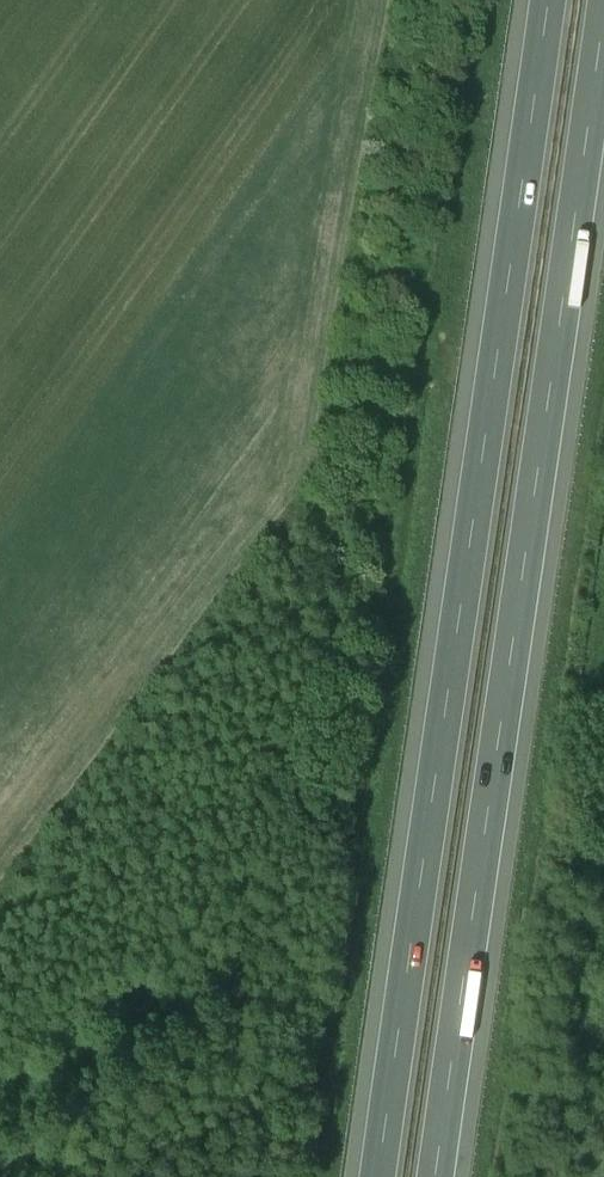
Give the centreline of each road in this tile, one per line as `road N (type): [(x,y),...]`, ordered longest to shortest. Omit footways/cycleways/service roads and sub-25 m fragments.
road 1 (motorway): [(547,0),(379,1176)]
road 2 (motorway): [(436,1176),(603,20)]

